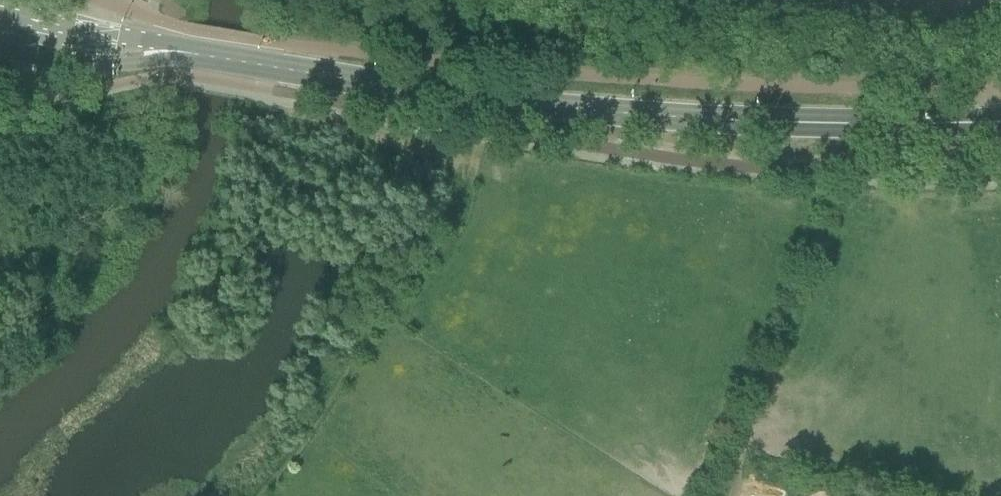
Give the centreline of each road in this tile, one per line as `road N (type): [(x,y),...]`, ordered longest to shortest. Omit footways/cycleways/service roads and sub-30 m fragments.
road 1 (secondary): [(999,123),(666,117),(155,52)]
road 2 (track): [(486,131),(464,218),(434,243),(263,495)]
road 3 (track): [(576,0),(496,68),(486,131)]
road 4 (secondary): [(0,45),(106,62),(155,52)]

